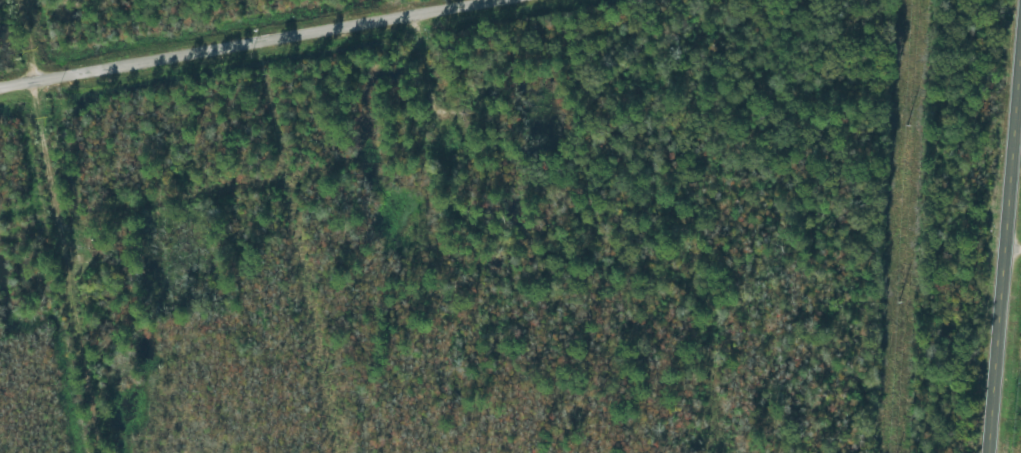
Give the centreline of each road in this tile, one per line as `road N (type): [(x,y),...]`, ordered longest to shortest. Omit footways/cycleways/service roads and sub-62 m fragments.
road 1 (residential): [(0,82),(459,0)]
road 2 (tertiary): [(986,452),(1020,39)]
road 3 (residential): [(104,288),(11,0)]

